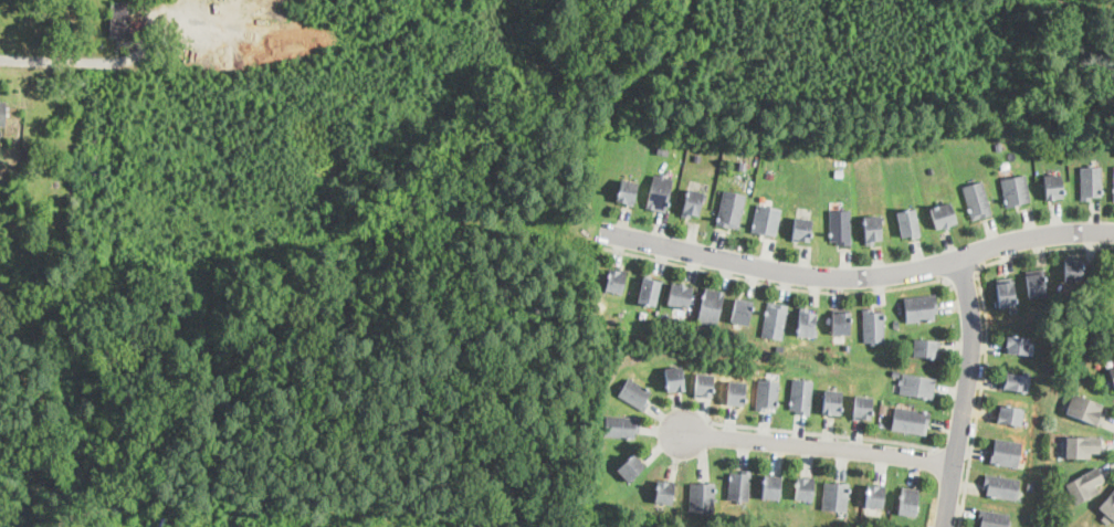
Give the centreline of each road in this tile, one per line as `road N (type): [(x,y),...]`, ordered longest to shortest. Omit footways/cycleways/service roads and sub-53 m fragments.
road 1 (residential): [(602,232),(786,271),(862,276),(1028,236),(1113,230)]
road 2 (residential): [(955,257),(969,347),(938,526)]
road 3 (residential): [(682,433),(953,463)]

